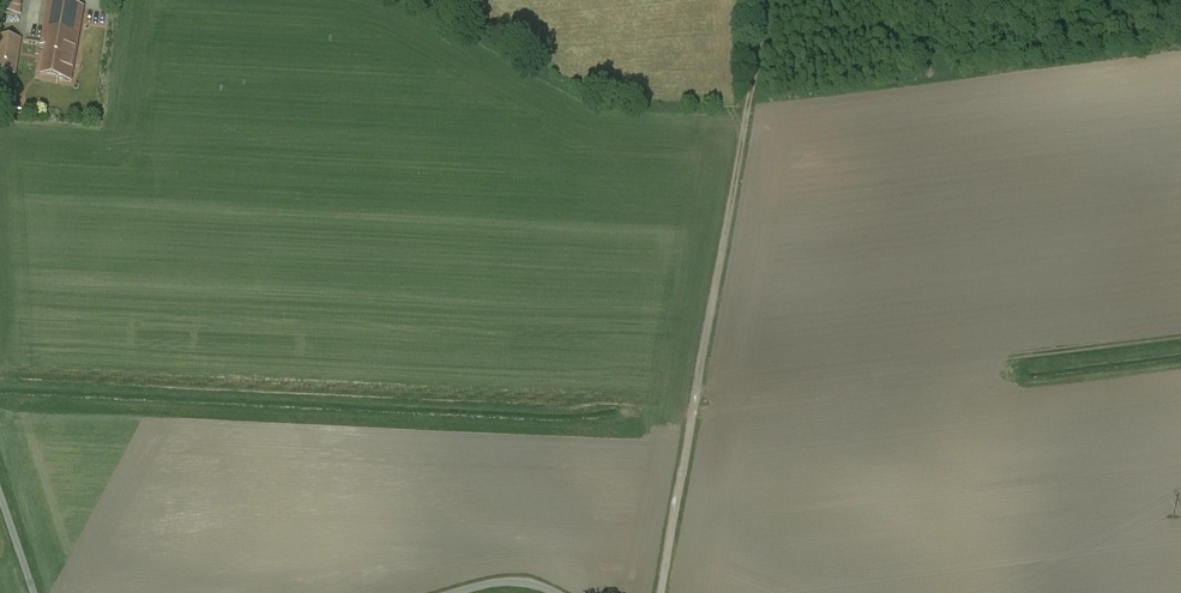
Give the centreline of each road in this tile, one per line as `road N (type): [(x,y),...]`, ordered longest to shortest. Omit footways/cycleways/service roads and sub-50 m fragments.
road 1 (track): [(764,0),(663,592)]

